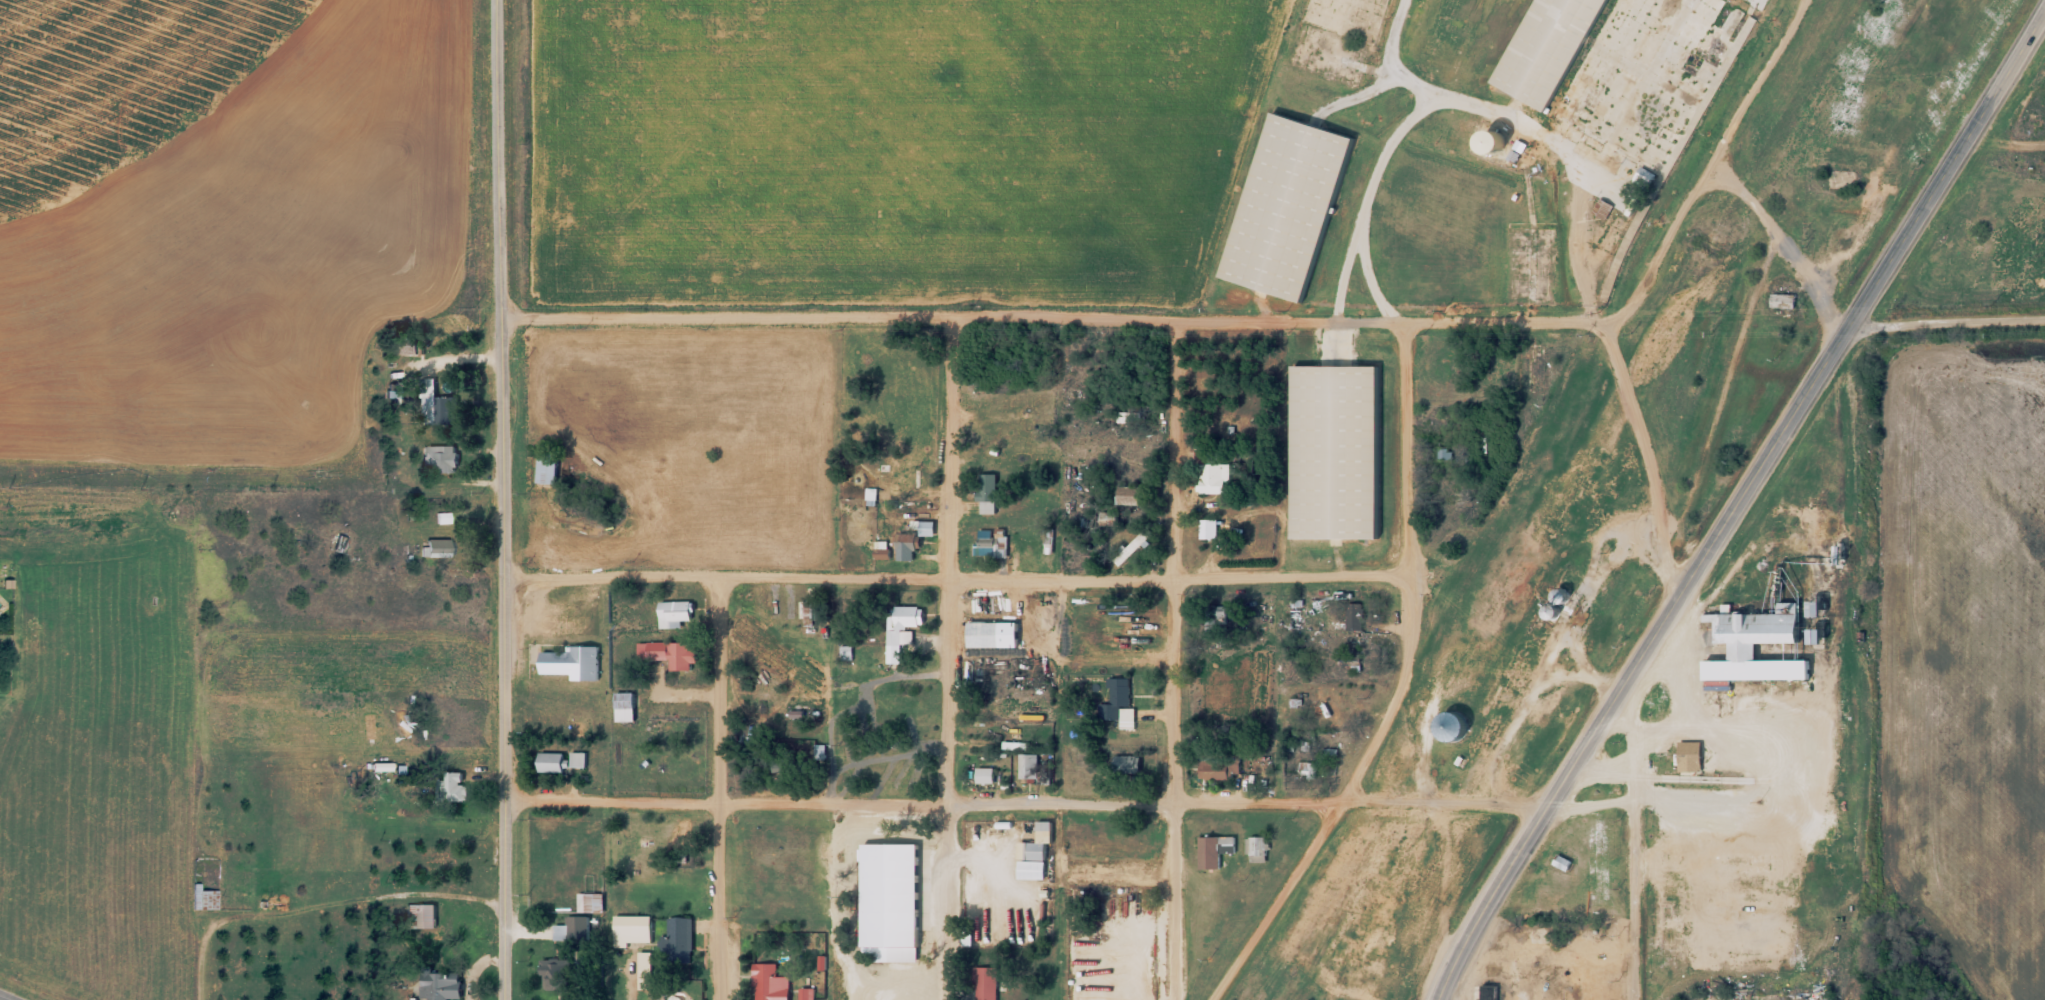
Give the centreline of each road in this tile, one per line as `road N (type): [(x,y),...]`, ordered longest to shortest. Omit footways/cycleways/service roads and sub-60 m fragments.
road 1 (residential): [(503,578),(1407,576)]
road 2 (residential): [(1401,323),(498,316)]
road 3 (residential): [(1335,805),(502,803)]
road 4 (primary): [(1436,999),(1847,325)]
road 5 (tertiary): [(501,999),(498,316)]
road 6 (residential): [(944,999),(946,318)]
road 7 (residential): [(1172,999),(1165,802),(1171,321)]
road 8 (residential): [(1335,805),(1406,654),(1401,323)]
road 9 (residential): [(715,999),(714,575)]
road 10 (primary): [(1847,325),(2044,9)]
road 11 (tertiary): [(498,316),(499,0)]
road 12 (residential): [(1208,999),(1335,805)]
road 13 (residential): [(1631,999),(1629,801)]
road 14 (residential): [(2044,325),(1847,325)]

